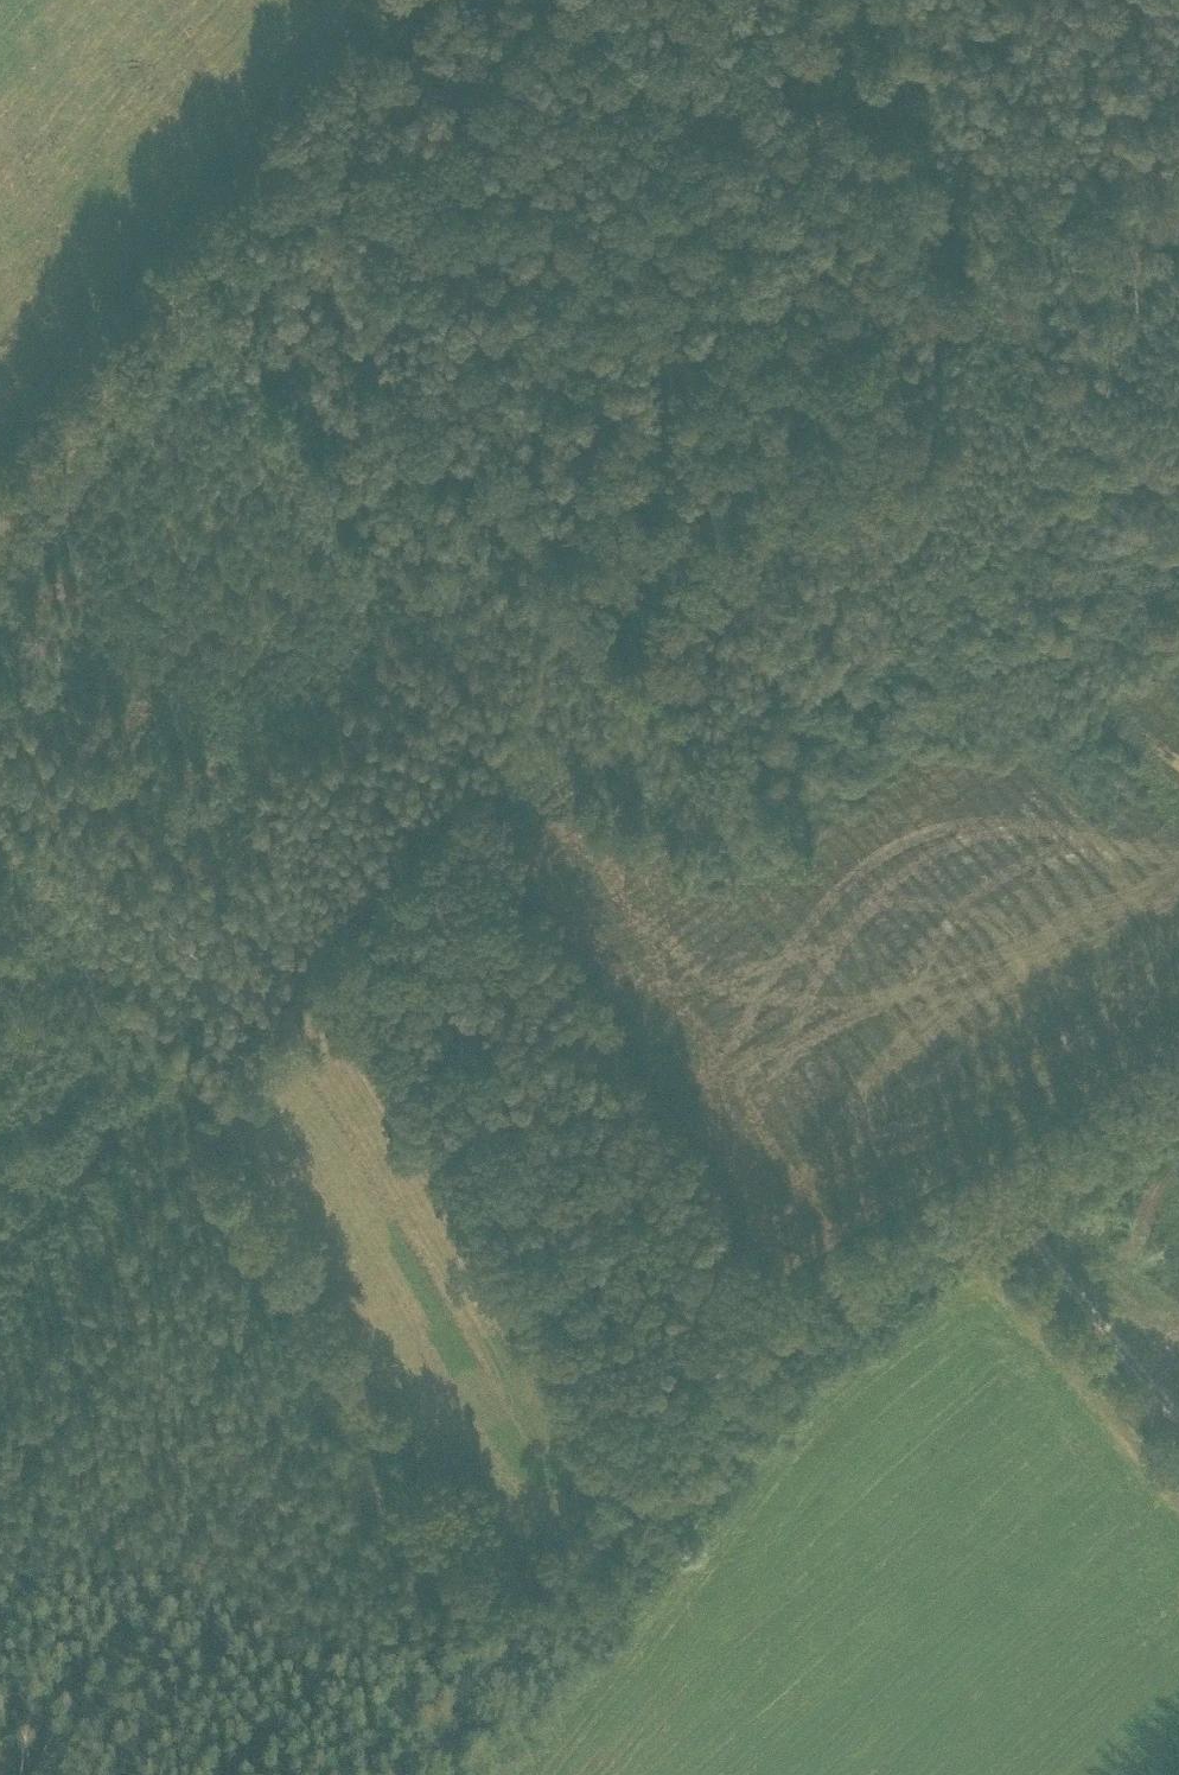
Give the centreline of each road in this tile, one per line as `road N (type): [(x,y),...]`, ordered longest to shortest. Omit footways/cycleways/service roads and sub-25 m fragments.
road 1 (track): [(1178,1070),(778,1315),(722,1374),(424,1774)]
road 2 (track): [(986,1183),(1178,1413)]

